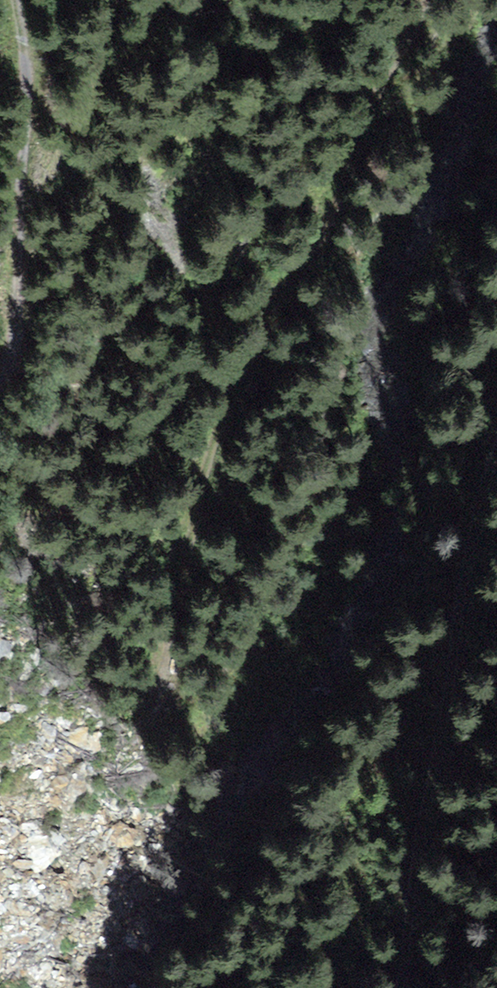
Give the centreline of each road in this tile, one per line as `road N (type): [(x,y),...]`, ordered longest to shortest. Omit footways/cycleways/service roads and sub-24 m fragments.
road 1 (track): [(432,0),(309,269),(223,420),(203,482),(178,672)]
road 2 (track): [(376,987),(407,923),(433,695),(496,467)]
road 3 (track): [(0,378),(22,339),(26,58),(16,0)]

